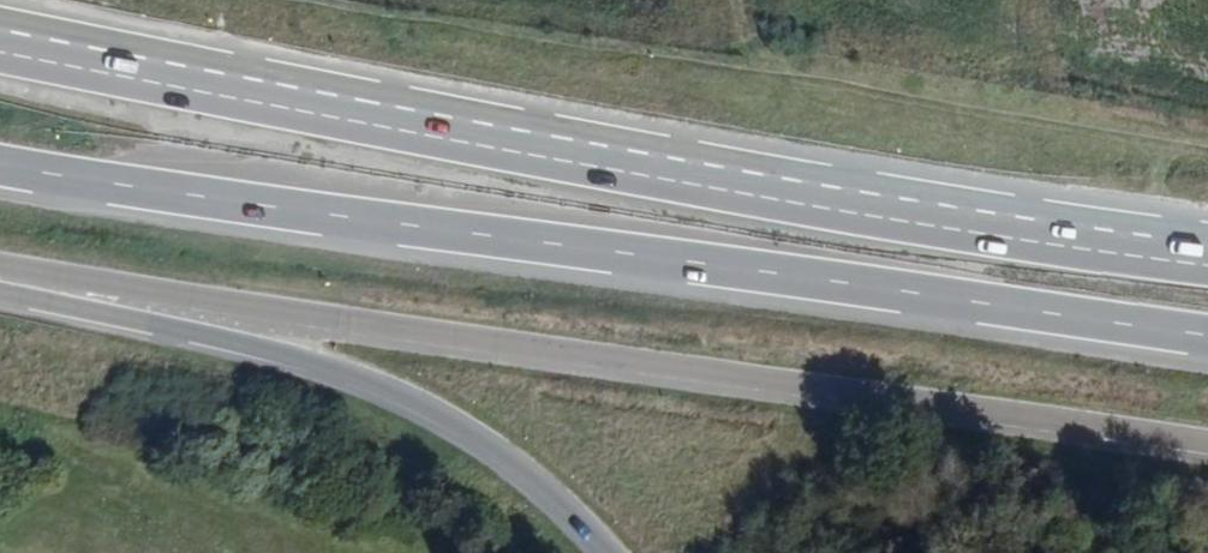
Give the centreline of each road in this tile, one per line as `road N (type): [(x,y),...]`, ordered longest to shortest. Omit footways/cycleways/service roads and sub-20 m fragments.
road 1 (trunk): [(1207,261),(788,200),(0,50)]
road 2 (trunk): [(0,166),(464,242),(1207,337)]
road 3 (trunk): [(0,269),(1207,441)]
road 4 (trunk): [(0,279),(262,341),(364,381),(464,428),(547,488),(610,552)]

